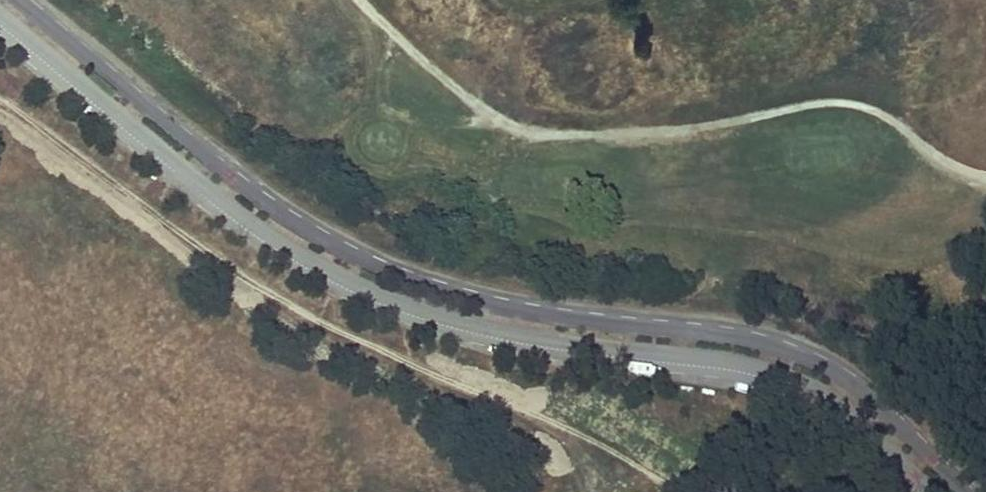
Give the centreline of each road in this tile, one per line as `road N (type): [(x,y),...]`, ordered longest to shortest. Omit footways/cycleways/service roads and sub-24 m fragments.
road 1 (unclassified): [(965,491),(863,392),(781,349),(728,334),(505,307),(428,287),(332,245),(255,195),(16,0)]
road 2 (unclassified): [(0,16),(229,206),(347,280),(411,306),(543,339),(767,371),(838,402),(931,491)]

